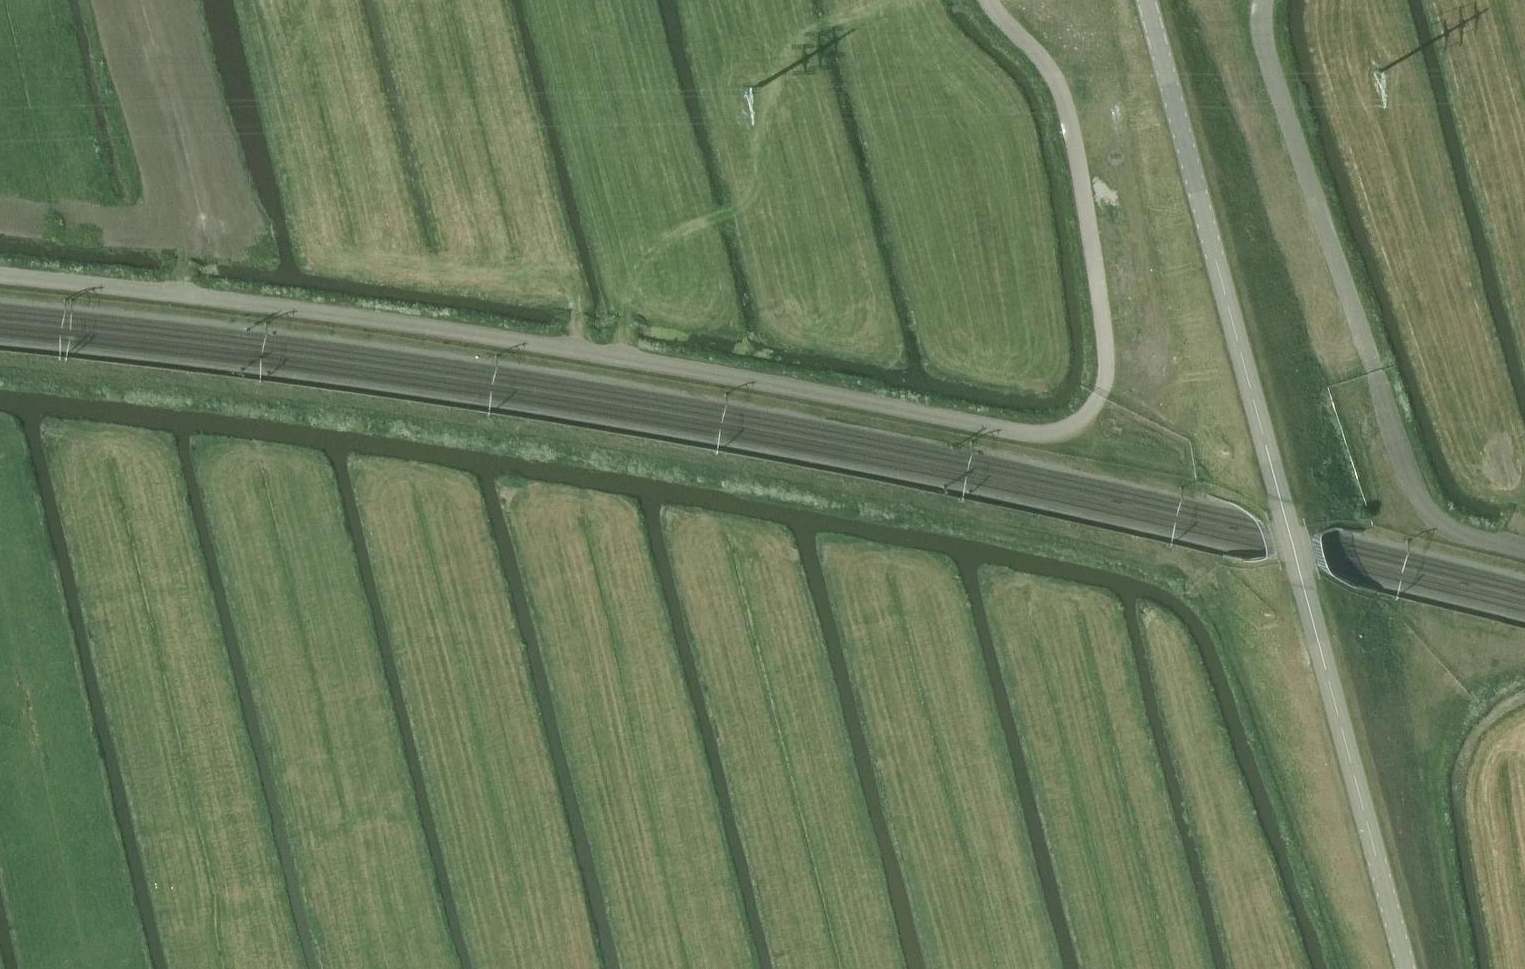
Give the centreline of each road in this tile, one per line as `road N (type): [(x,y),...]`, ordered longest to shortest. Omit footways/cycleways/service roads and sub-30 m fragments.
road 1 (tertiary): [(1408,968),(1147,0)]

